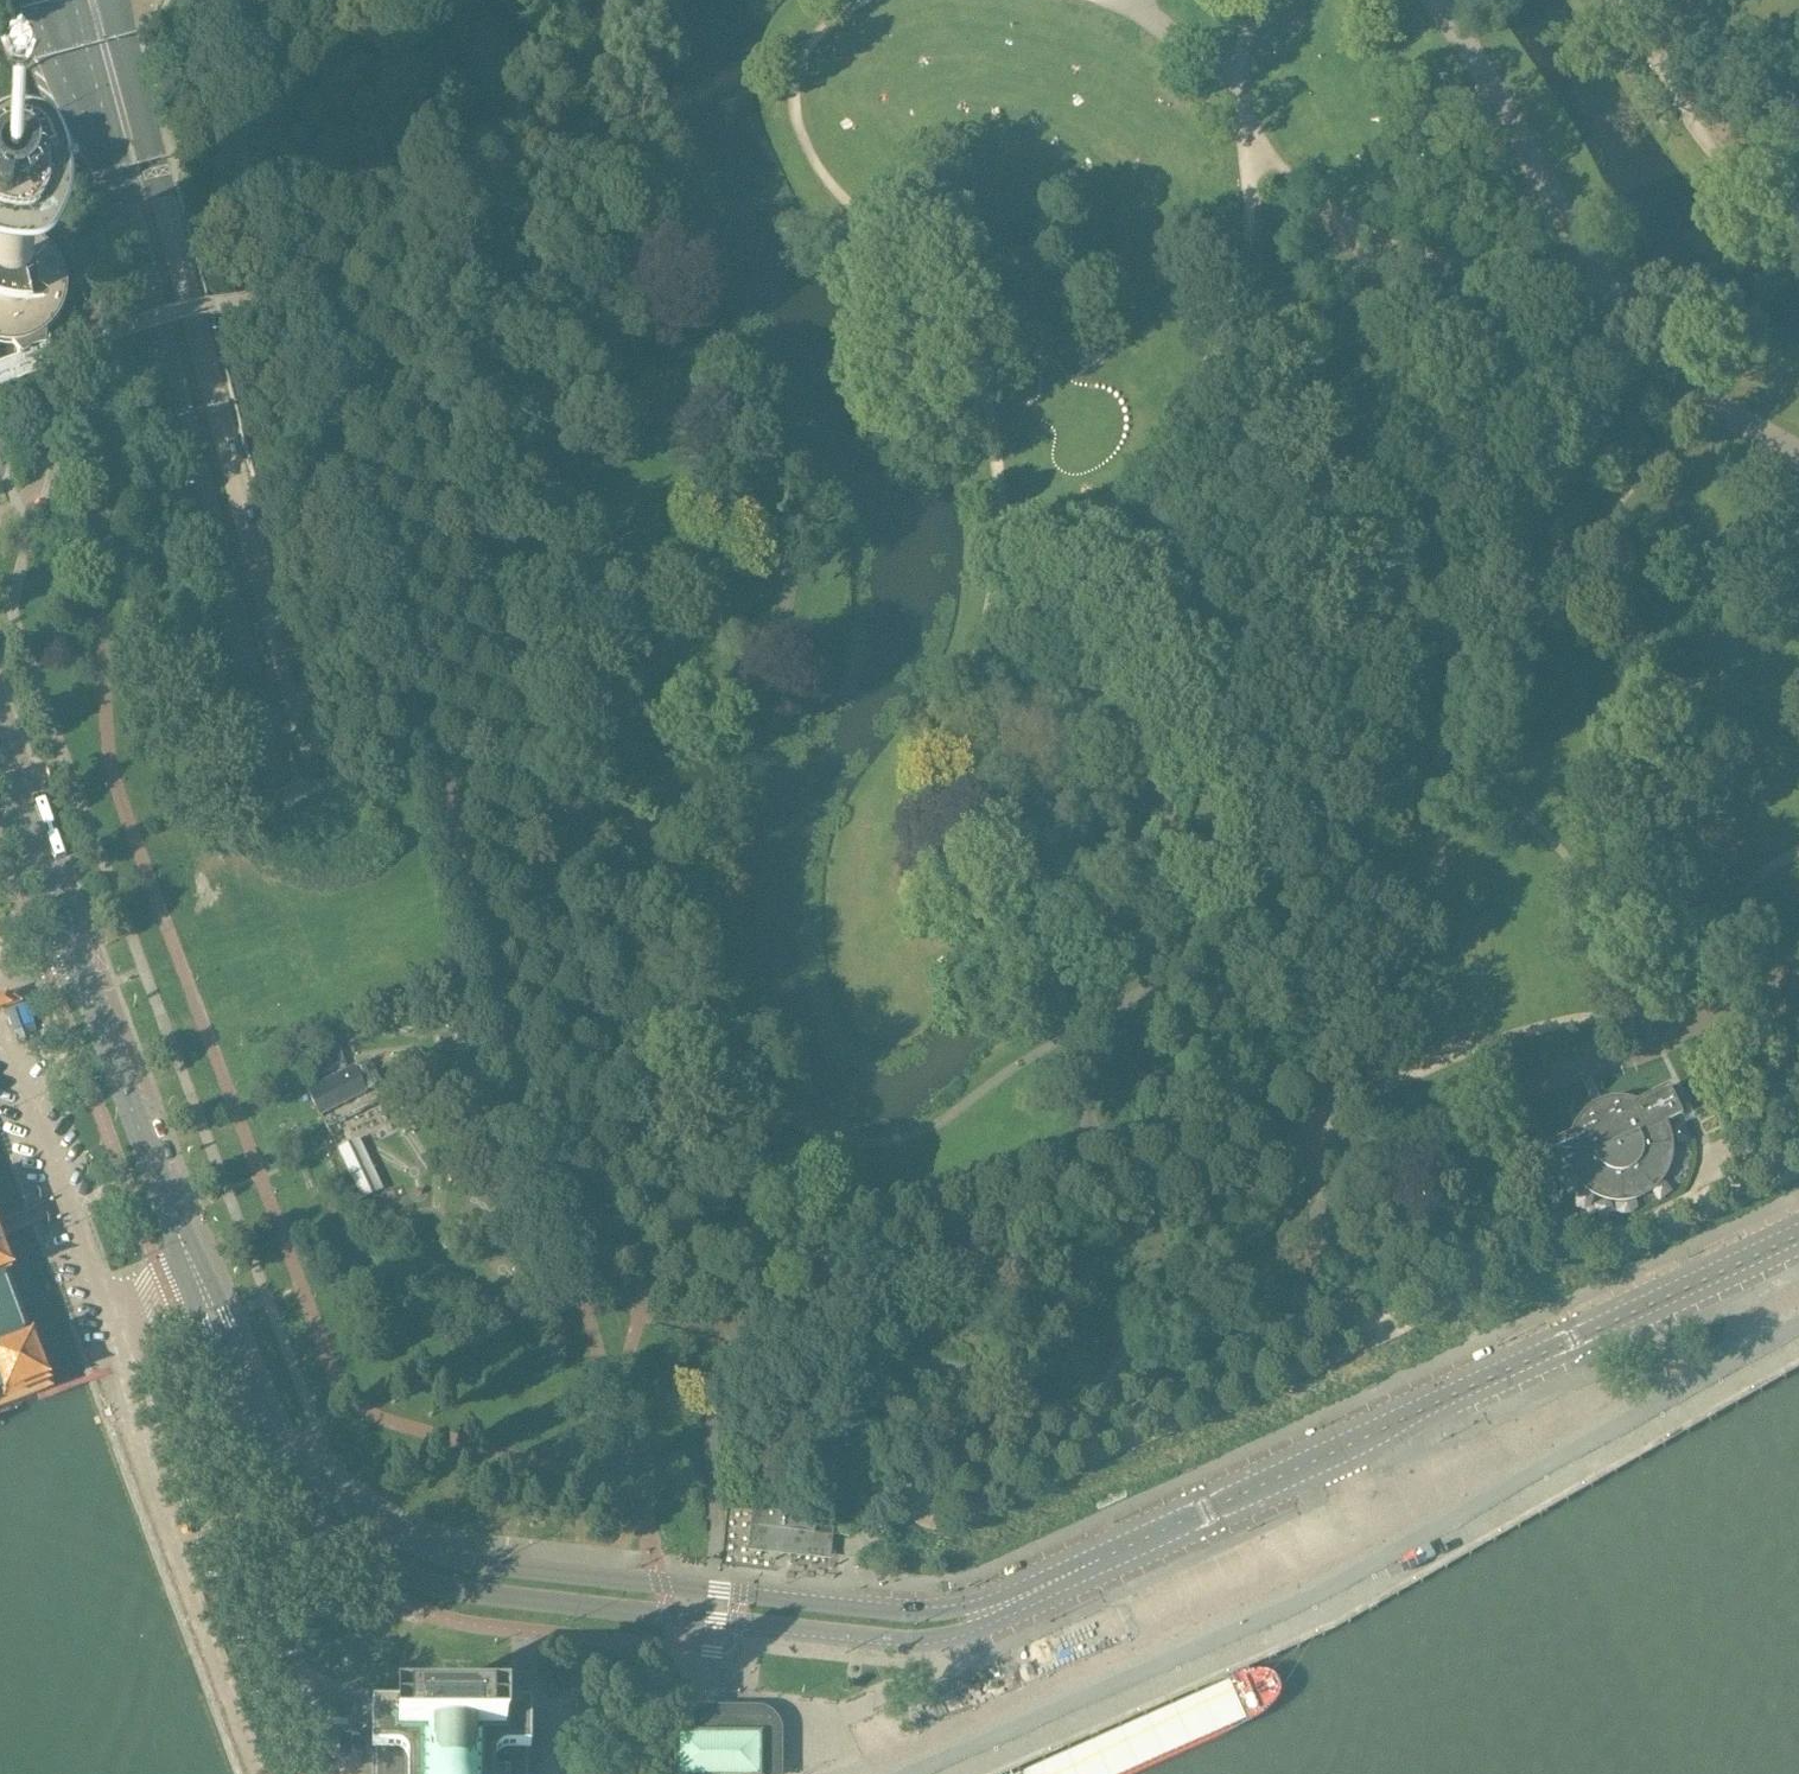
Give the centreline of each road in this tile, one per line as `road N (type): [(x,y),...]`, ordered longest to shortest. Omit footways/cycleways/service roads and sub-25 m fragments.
road 1 (unclassified): [(1798,962),(1659,1045),(1537,1081),(1398,1137),(1079,1193),(711,1296),(646,1285),(626,1257),(297,0)]
road 2 (trunk): [(471,1773),(472,1523),(449,1307),(116,0)]
road 3 (trunk): [(110,147),(399,1267),(430,1496),(430,1773)]
road 4 (tertiary): [(187,1260),(202,1332),(258,1465),(316,1527),(391,1570),(474,1595),(914,1641),(959,1635),(1015,1600)]
road 5 (tertiary): [(1015,1600),(884,1611),(511,1570),(399,1543),(347,1510),(289,1450),(187,1260)]
road 6 (tertiary): [(1798,1233),(1015,1600)]
road 7 (tertiary): [(187,1260),(0,753)]
road 8 (trunk): [(29,0),(57,64),(110,147)]
road 9 (trunk): [(71,0),(110,147)]

